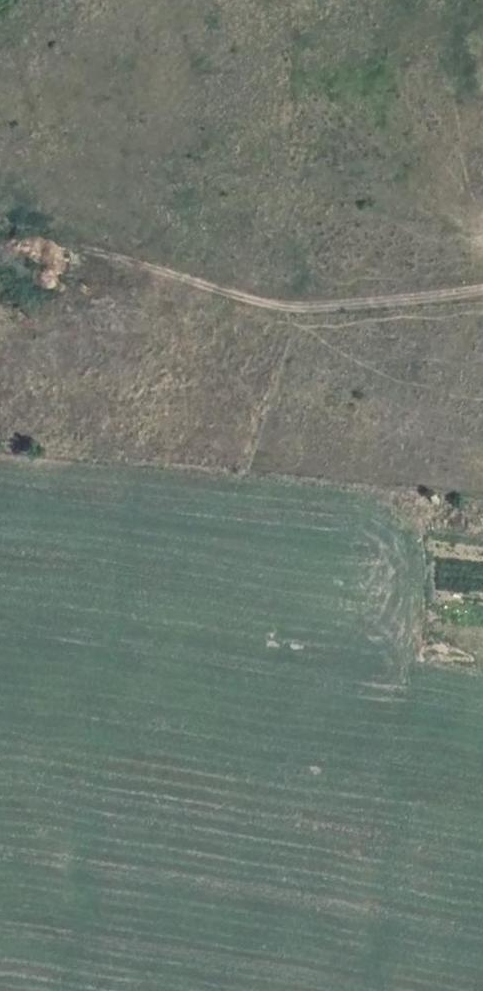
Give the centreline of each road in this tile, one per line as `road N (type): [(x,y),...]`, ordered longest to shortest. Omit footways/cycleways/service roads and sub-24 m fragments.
road 1 (track): [(482,287),(277,307),(120,260),(61,254)]

